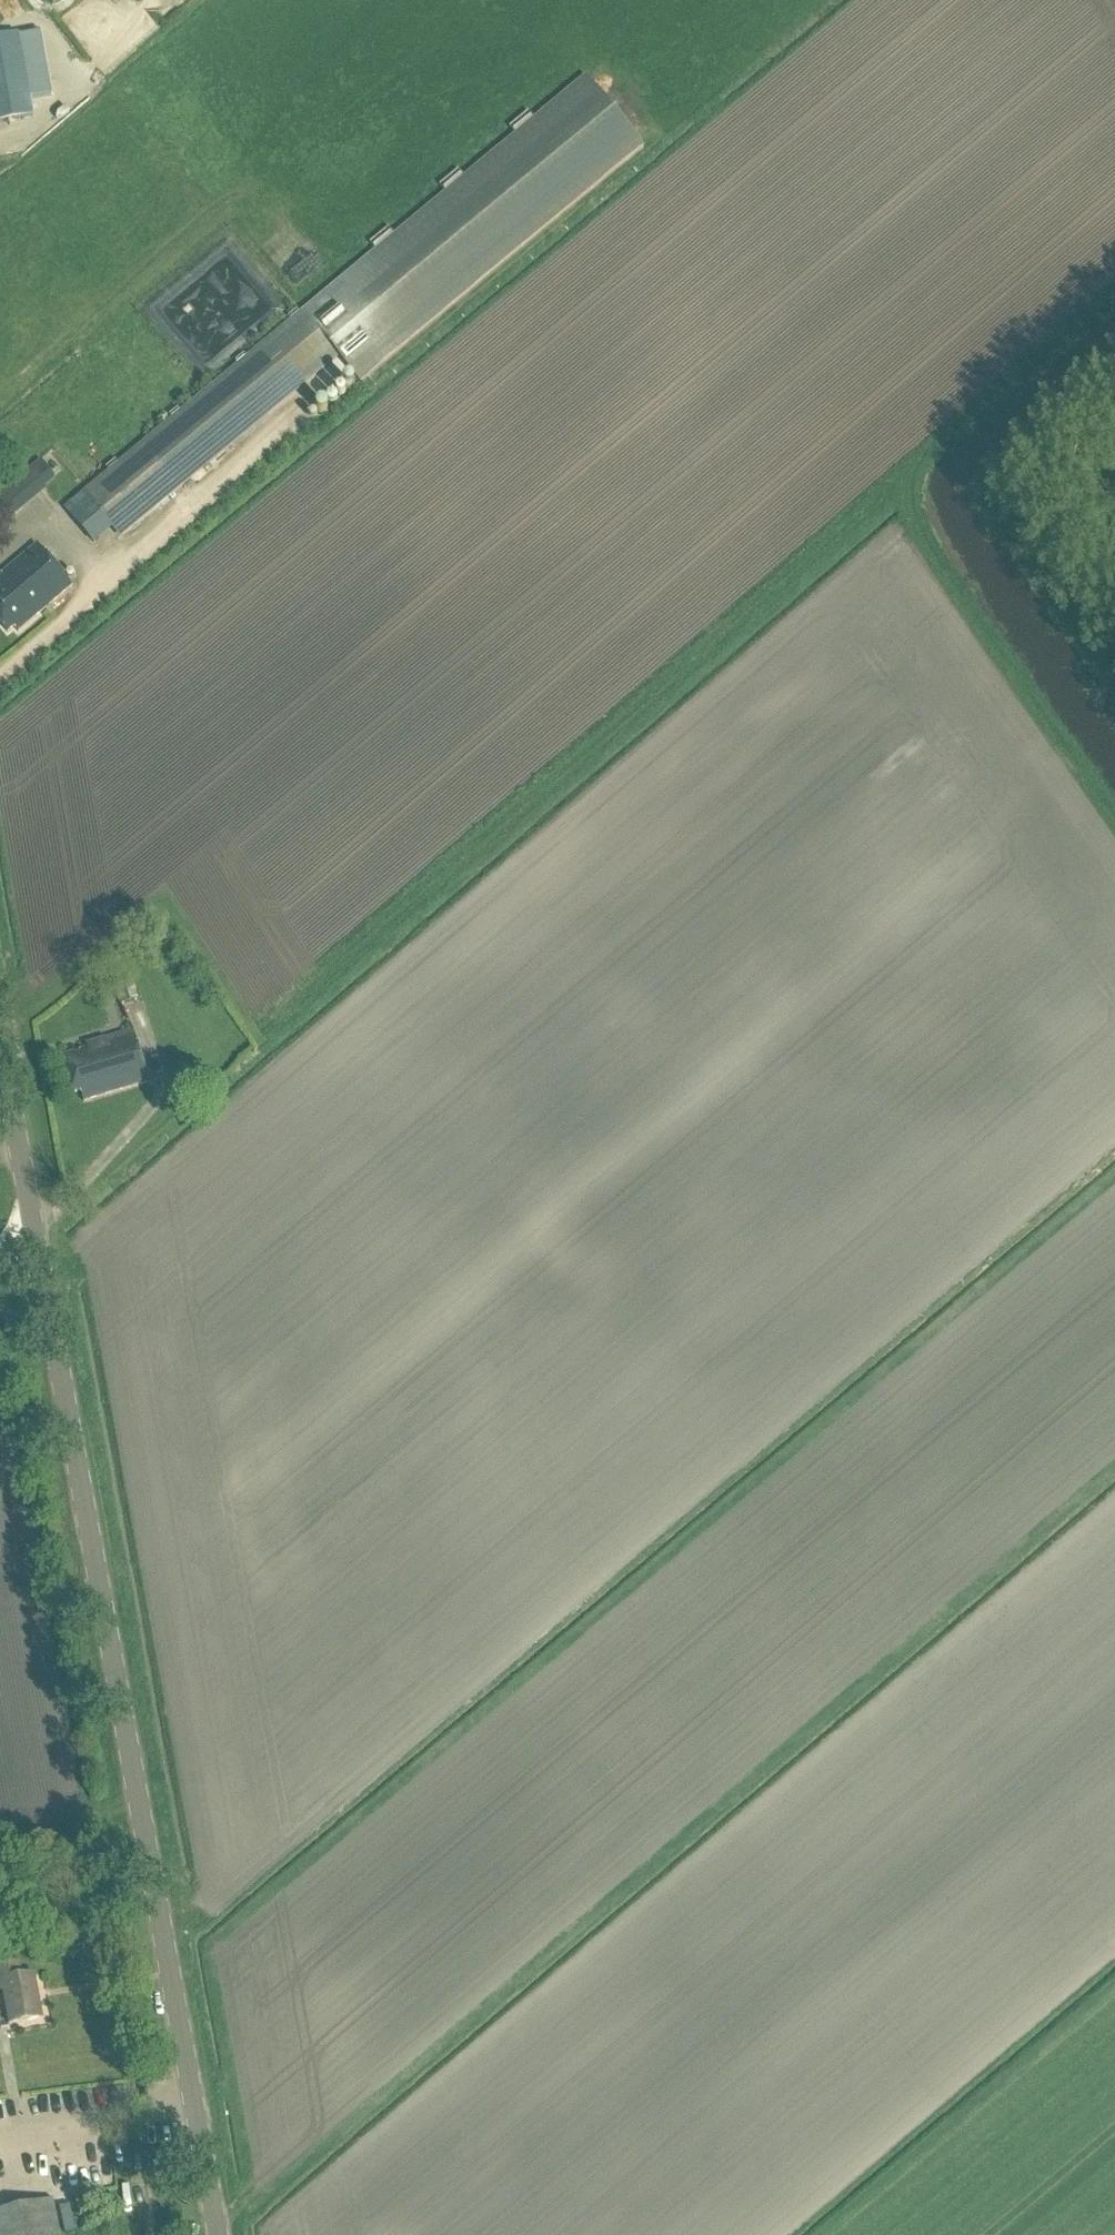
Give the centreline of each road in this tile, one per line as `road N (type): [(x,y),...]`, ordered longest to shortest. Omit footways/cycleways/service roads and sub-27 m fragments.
road 1 (tertiary): [(218,2234),(0,1049)]
road 2 (track): [(1114,669),(1005,517),(1005,493),(1114,397)]
road 3 (track): [(906,508),(924,467),(1114,300)]

